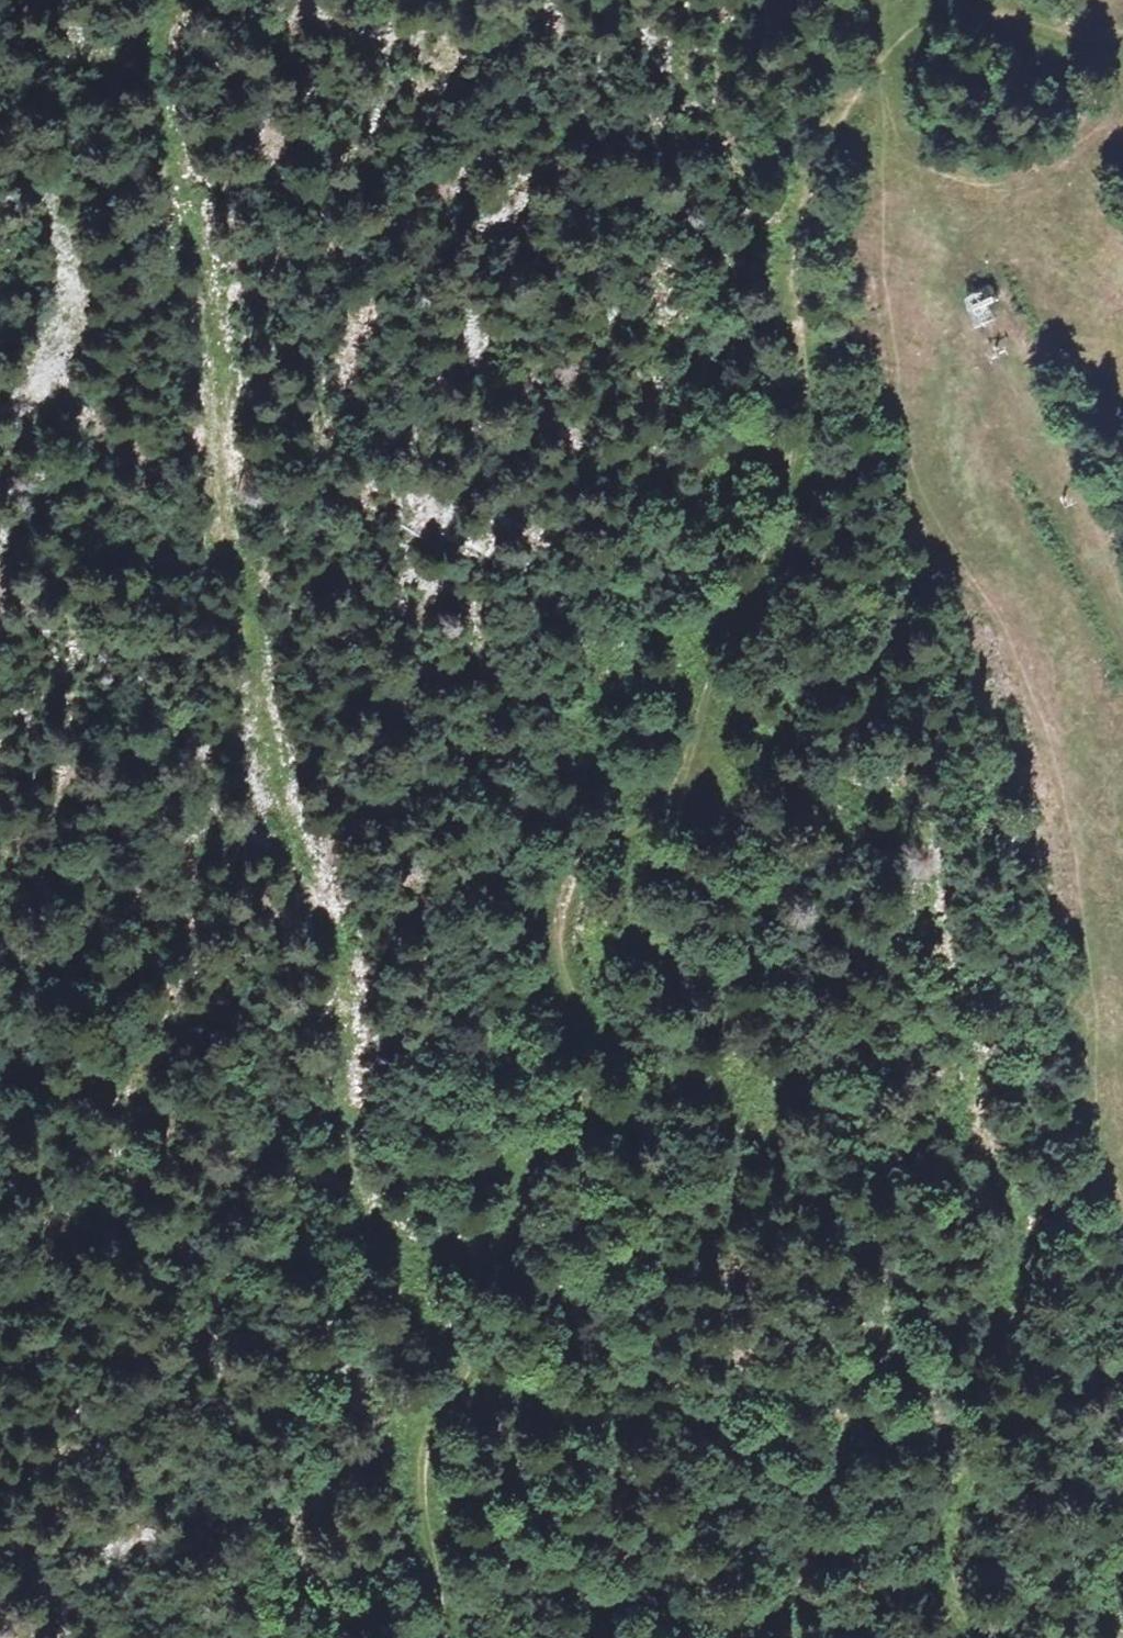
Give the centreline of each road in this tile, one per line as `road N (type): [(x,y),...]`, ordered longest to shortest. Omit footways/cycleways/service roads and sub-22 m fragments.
road 1 (track): [(454,1637),(442,1444),(459,1347),(583,1105),(576,1012),(557,961),(565,878),(597,828),(656,780),(708,706),(795,501),(805,266),(832,161),(869,79),(938,15),(1045,35),(1122,26)]
road 2 (track): [(194,0),(183,119),(235,356),(218,481),(250,556),(247,726),(335,923),(349,1151),(459,1347)]

